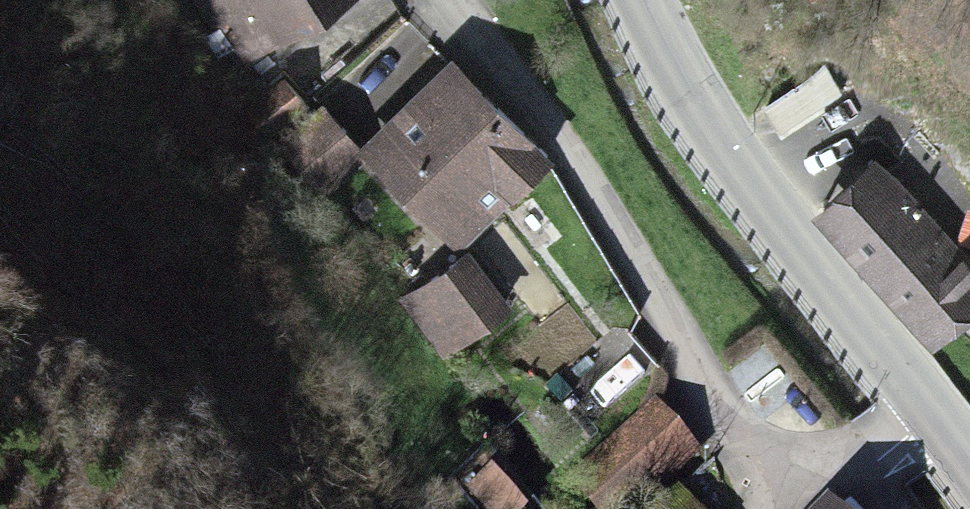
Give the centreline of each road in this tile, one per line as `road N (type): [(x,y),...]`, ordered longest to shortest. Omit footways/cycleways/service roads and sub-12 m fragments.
road 1 (residential): [(451,0),(576,175),(776,508)]
road 2 (primary): [(643,0),(701,115),(935,409)]
road 3 (residential): [(935,409),(802,508)]

